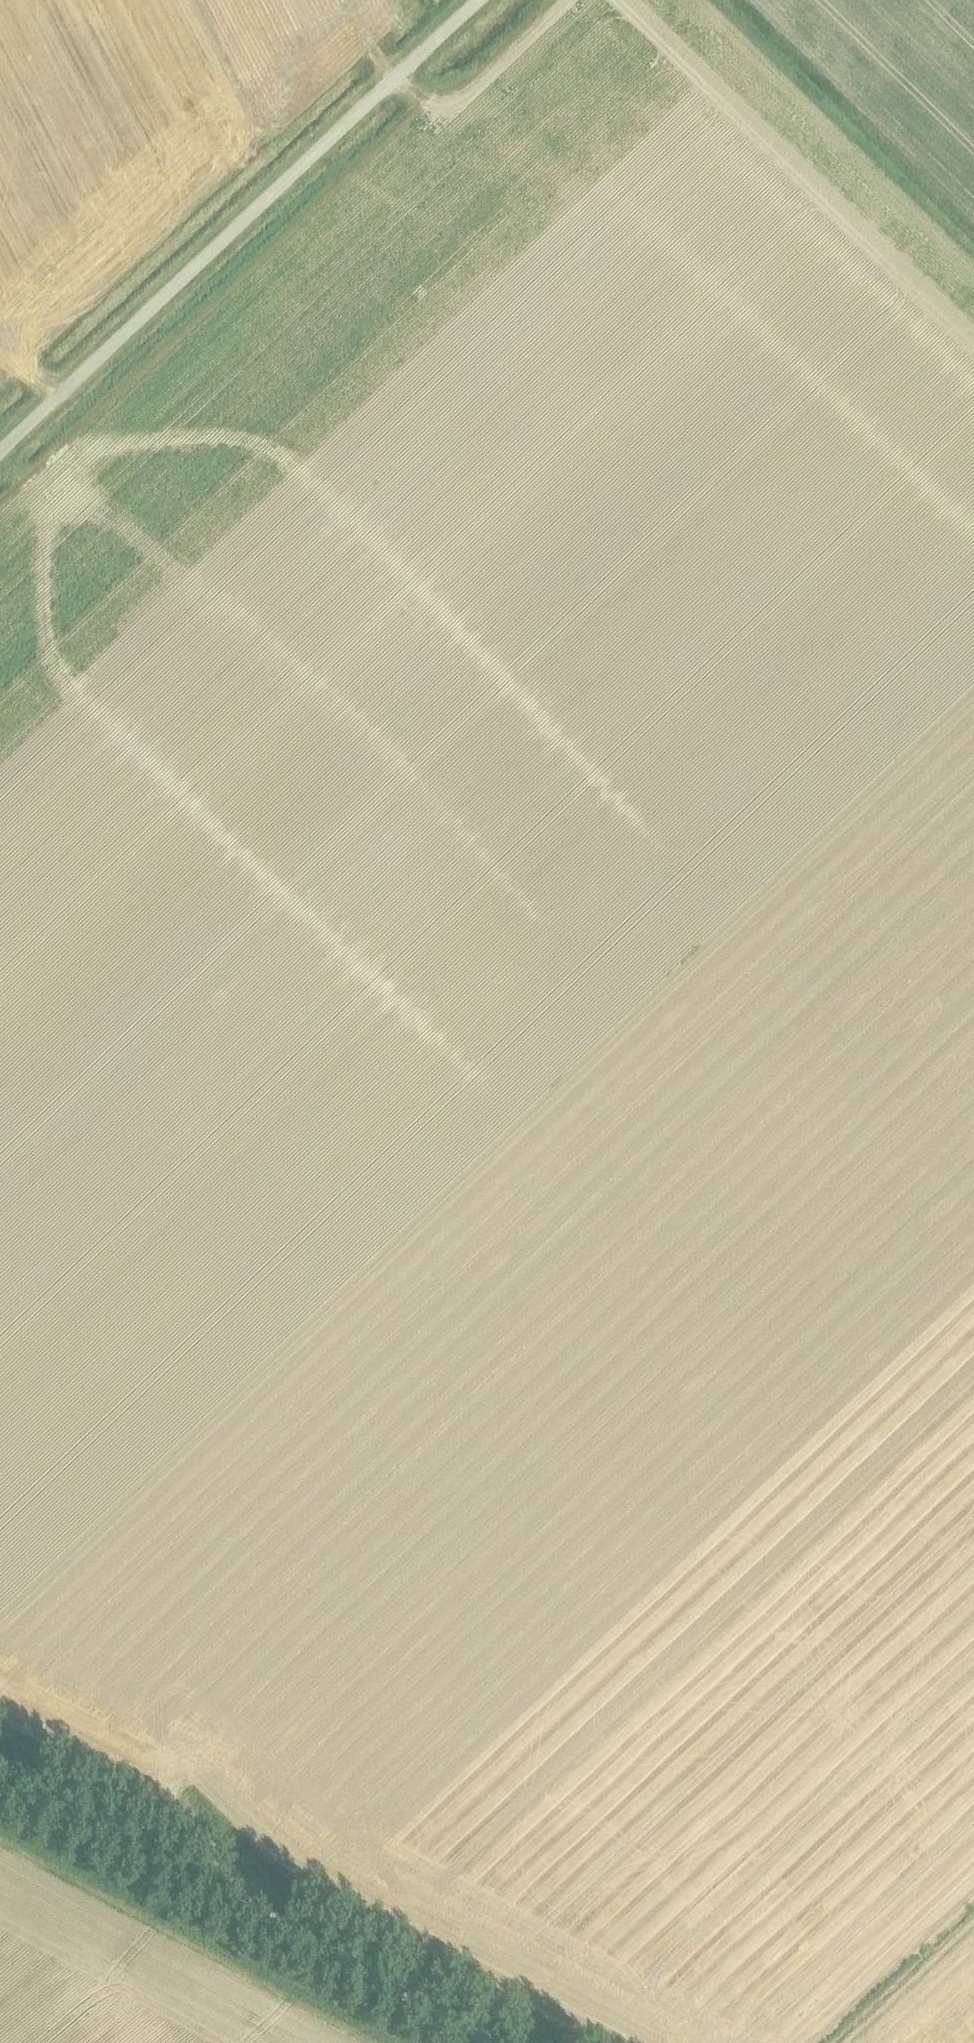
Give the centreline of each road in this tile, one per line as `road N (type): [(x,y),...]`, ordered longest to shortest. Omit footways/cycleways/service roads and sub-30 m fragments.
road 1 (unclassified): [(0,446),(473,0)]
road 2 (tertiary): [(486,2042),(0,1776)]

